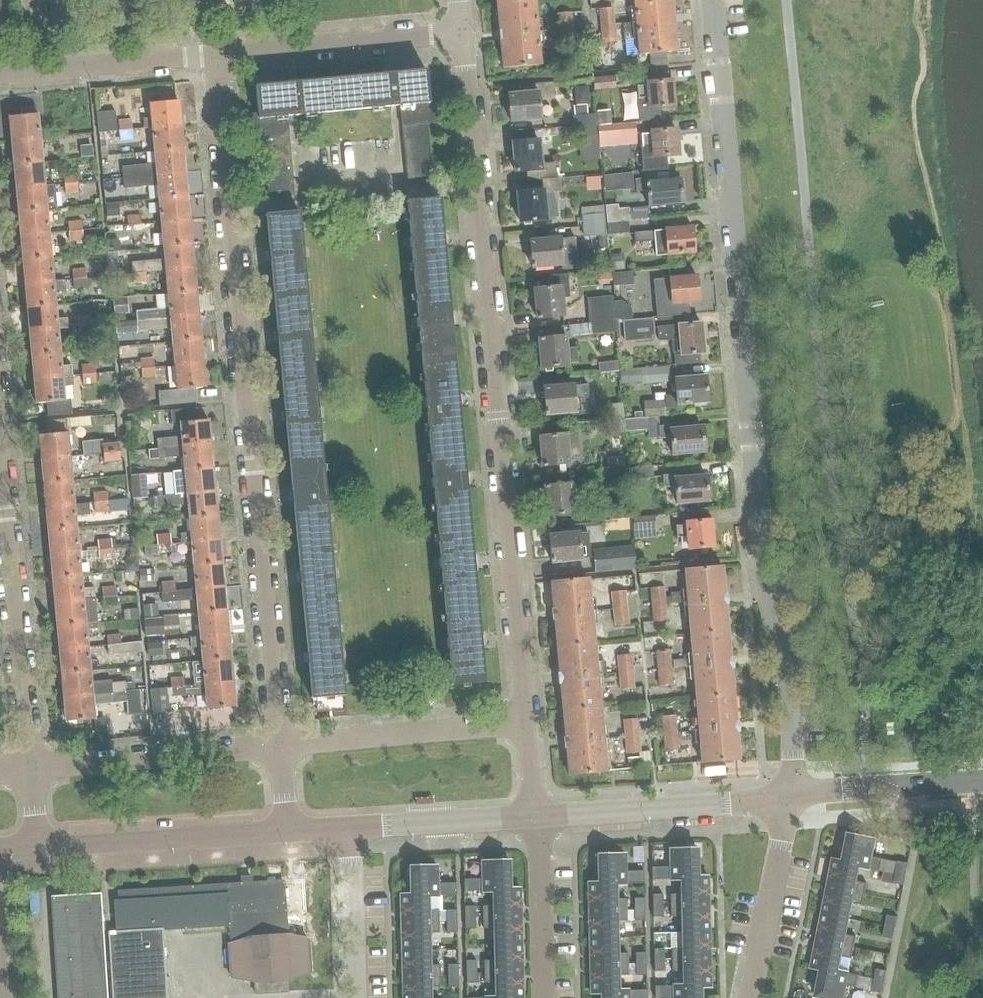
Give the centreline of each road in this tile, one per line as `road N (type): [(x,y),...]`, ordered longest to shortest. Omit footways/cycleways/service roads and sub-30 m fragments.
road 1 (residential): [(789,798),(791,697),(765,570),(713,0)]
road 2 (residential): [(280,745),(215,54)]
road 3 (residential): [(527,722),(462,32)]
road 4 (residential): [(30,769),(0,447)]
road 5 (unclassified): [(536,816),(789,798)]
road 6 (residential): [(30,769),(280,745)]
road 7 (unclassified): [(39,847),(288,831)]
road 8 (residential): [(280,745),(527,722)]
road 9 (residential): [(215,54),(462,32)]
road 10 (residential): [(0,73),(215,54)]
road 11 (residential): [(750,997),(789,798)]
road 12 (unclassified): [(789,798),(982,781)]
road 13 (unclassified): [(351,828),(536,816)]
road 14 (residential): [(543,997),(536,816)]
road 15 (residential): [(355,997),(351,828)]

